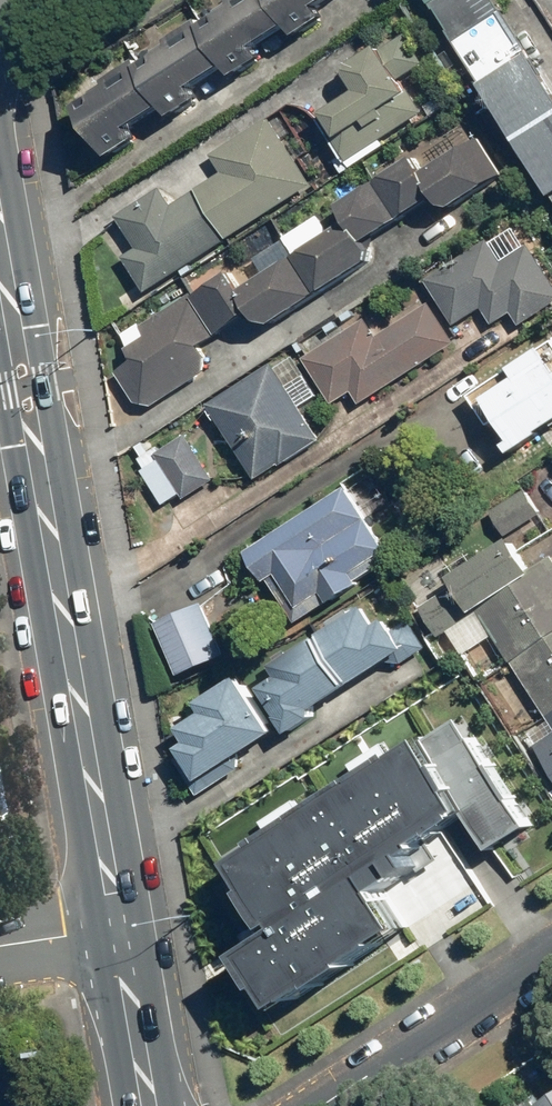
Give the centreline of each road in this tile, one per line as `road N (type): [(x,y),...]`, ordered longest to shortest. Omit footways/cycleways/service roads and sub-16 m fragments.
road 1 (secondary): [(33,438),(117,927)]
road 2 (residential): [(551,956),(324,1105)]
road 3 (secondary): [(117,927),(149,1105)]

